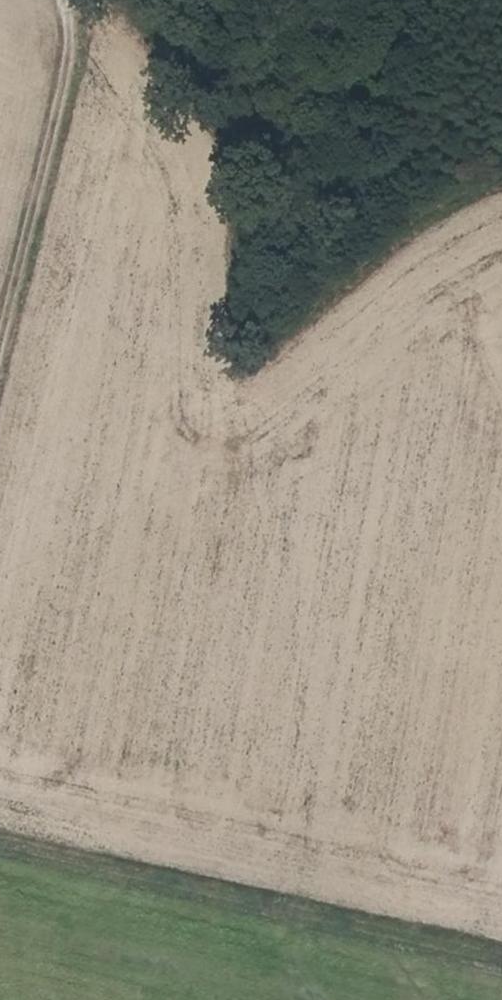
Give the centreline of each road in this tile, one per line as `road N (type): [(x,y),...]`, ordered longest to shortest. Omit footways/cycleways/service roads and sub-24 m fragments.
road 1 (track): [(0,842),(501,962)]
road 2 (track): [(0,329),(65,59),(57,0)]

